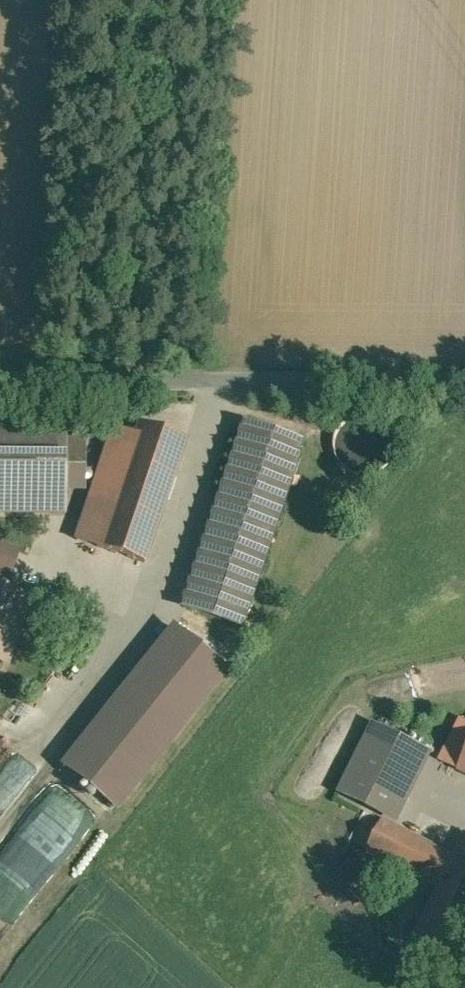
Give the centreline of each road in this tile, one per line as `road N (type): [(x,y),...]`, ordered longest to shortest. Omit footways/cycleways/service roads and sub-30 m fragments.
road 1 (unclassified): [(0,378),(464,378)]

